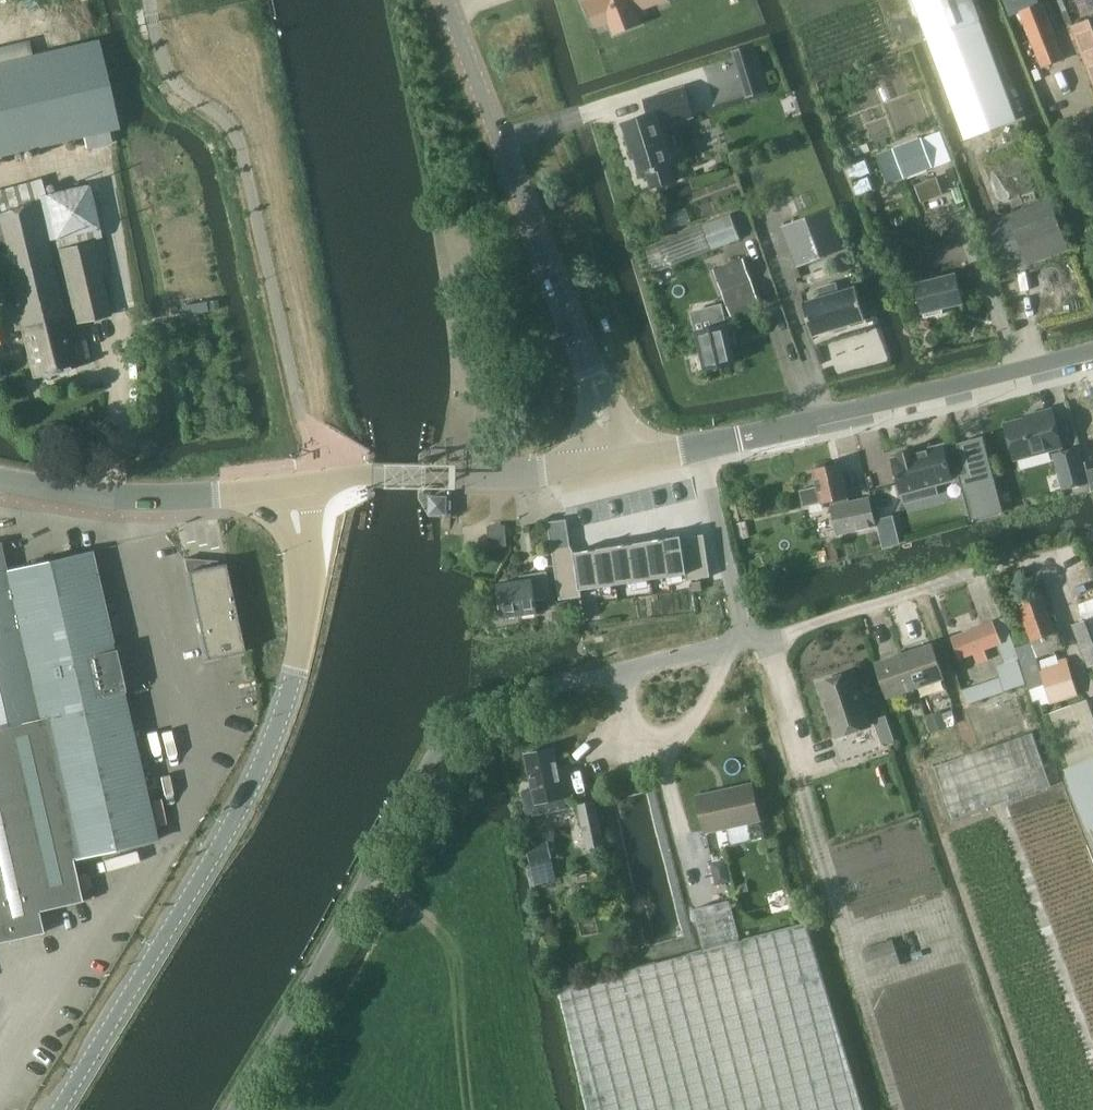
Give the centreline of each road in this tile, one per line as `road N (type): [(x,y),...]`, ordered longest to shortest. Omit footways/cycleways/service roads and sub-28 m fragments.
road 1 (tertiary): [(54,1109),(250,789),(295,673),(308,588),(291,486)]
road 2 (residential): [(621,671),(473,713),(435,750),(312,991),(238,1109)]
road 3 (tertiary): [(616,464),(452,0)]
road 4 (track): [(971,741),(925,756),(949,824),(1003,807),(1092,1050)]
road 5 (tertiary): [(705,444),(1092,354)]
road 6 (track): [(801,787),(900,1109)]
road 7 (tertiary): [(291,486),(133,499),(0,479)]
road 8 (track): [(1034,561),(770,635)]
road 9 (unclassified): [(747,635),(705,444)]
road 10 (unclassified): [(467,475),(468,360),(454,291)]
road 11 (tertiary): [(317,482),(369,474),(467,475)]
road 12 (tertiary): [(467,475),(616,464)]
road 13 (unclassified): [(747,635),(621,671)]

